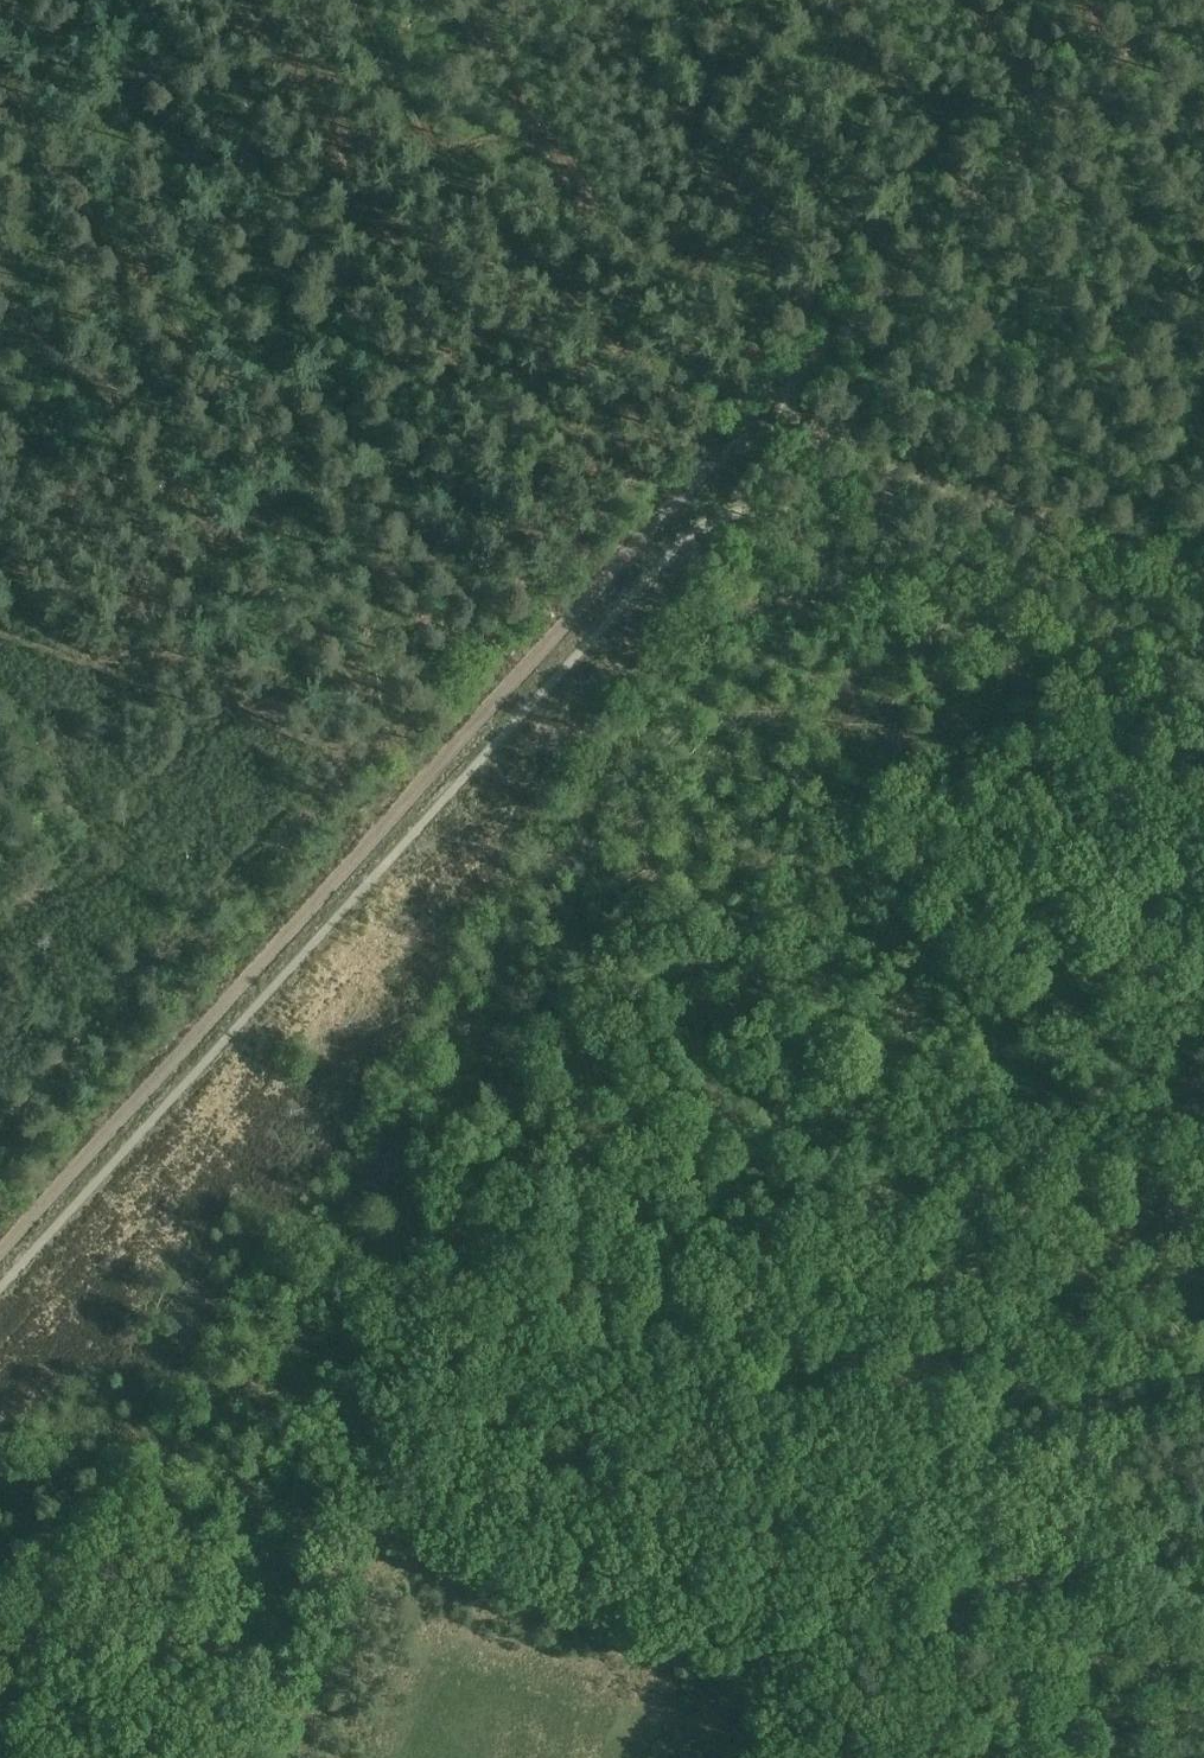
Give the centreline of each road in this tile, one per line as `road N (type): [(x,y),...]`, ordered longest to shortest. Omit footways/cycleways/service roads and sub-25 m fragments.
road 1 (track): [(774,426),(700,478),(579,606),(0,1252)]
road 2 (track): [(1086,0),(1106,49),(1092,89),(811,357),(785,390),(774,426)]
road 3 (track): [(1203,572),(774,426)]

